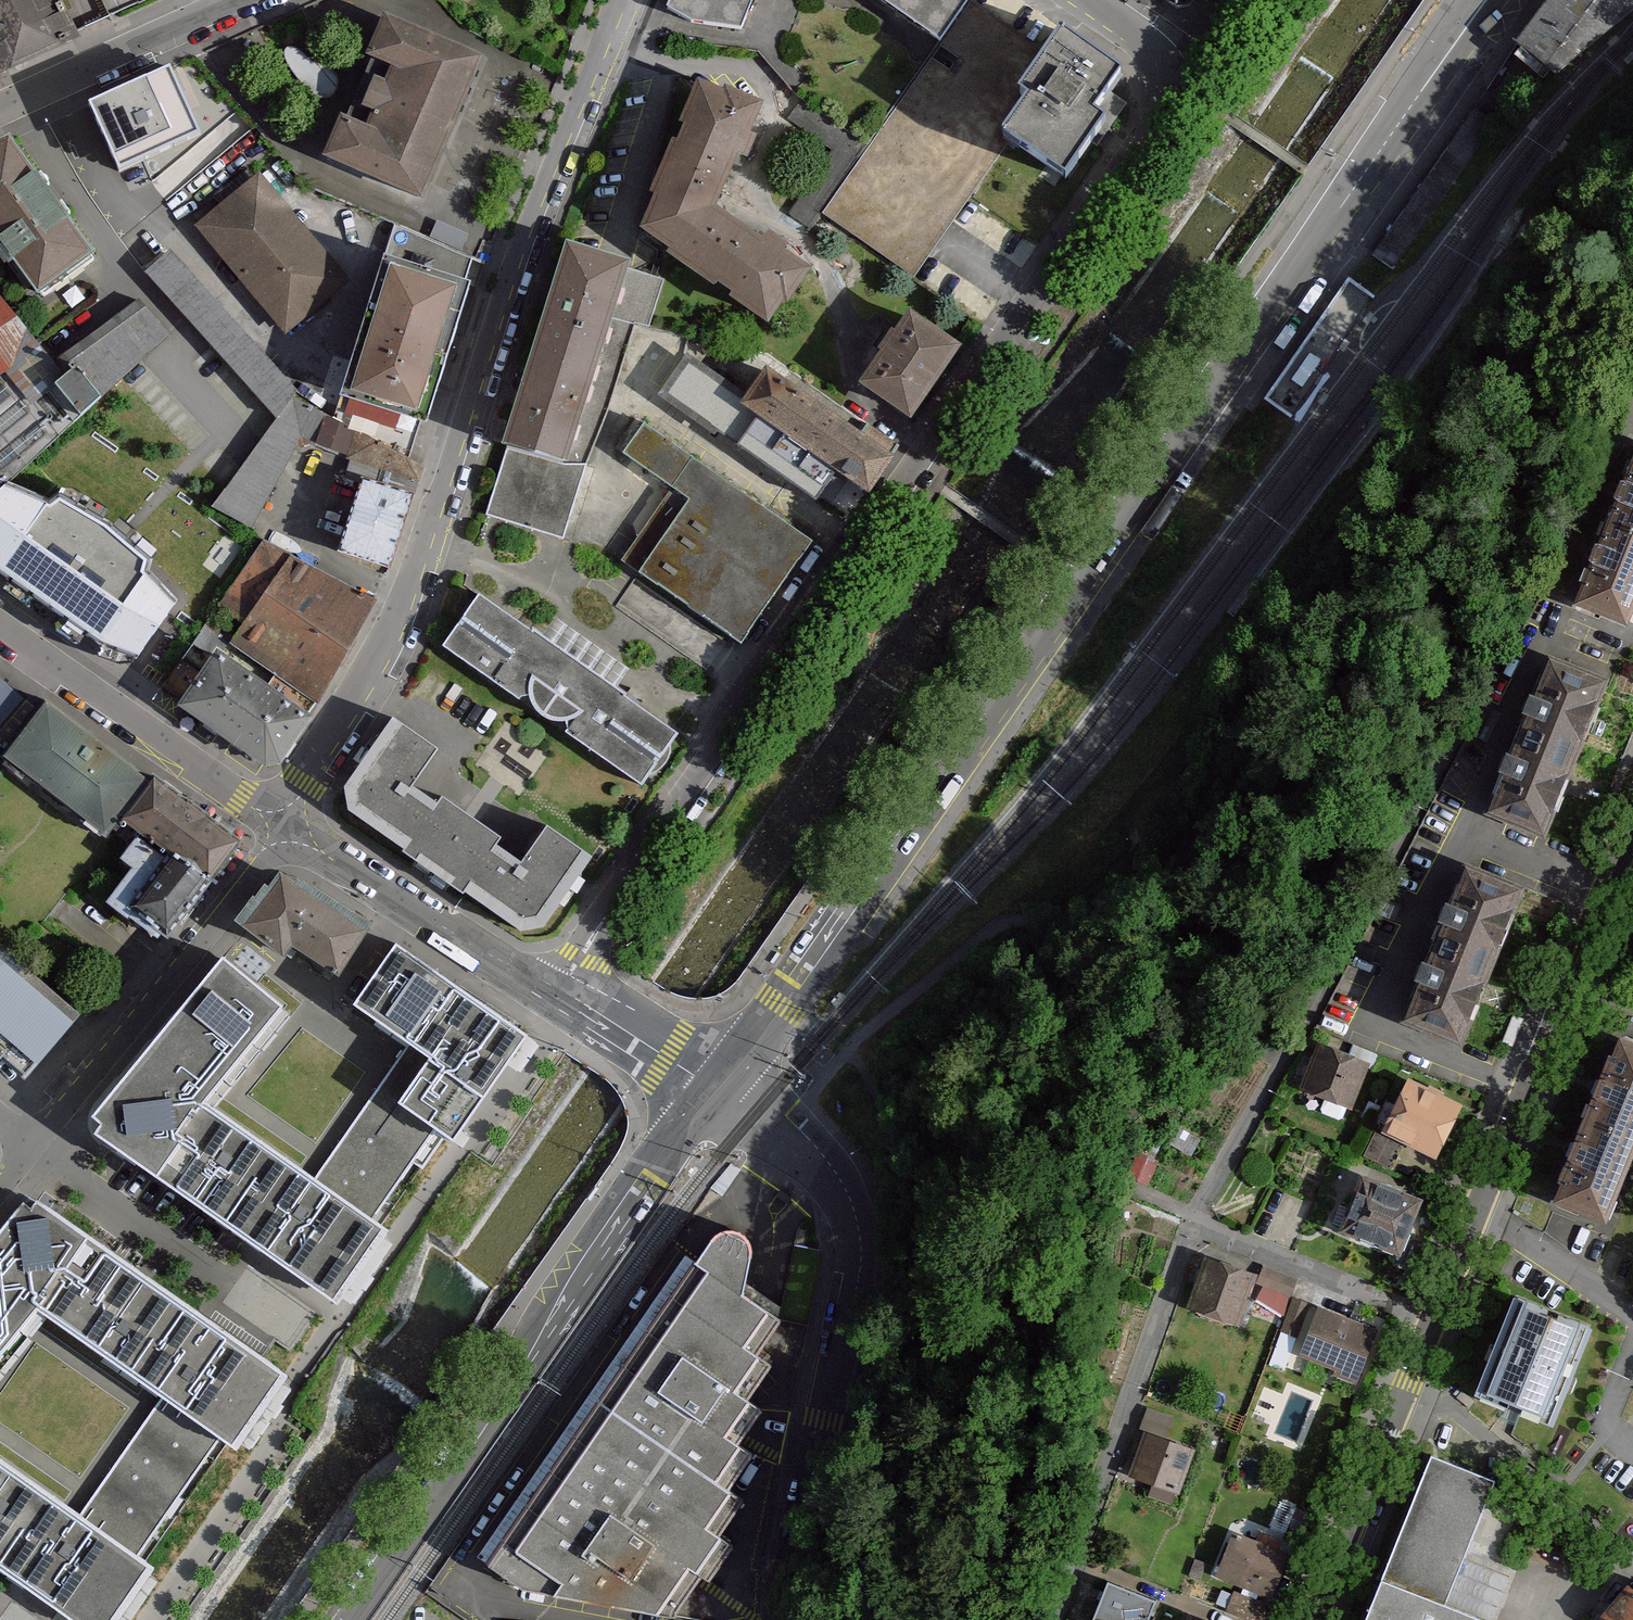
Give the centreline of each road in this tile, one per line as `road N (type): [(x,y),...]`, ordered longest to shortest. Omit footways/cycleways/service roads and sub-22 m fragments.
road 1 (tertiary): [(717,1087),(800,987),(1484,0)]
road 2 (residential): [(1179,89),(554,988)]
road 3 (residential): [(1631,395),(1194,1217)]
road 4 (residential): [(625,0),(402,605),(283,827)]
road 5 (tertiary): [(349,1619),(717,1087)]
road 6 (residential): [(795,1619),(803,1539),(859,1276),(858,1224),(836,1170),(717,1087)]
road 7 (residential): [(1194,1217),(1050,1619)]
road 8 (tertiary): [(1483,1202),(1632,809)]
road 9 (residential): [(34,1142),(283,827)]
road 10 (residential): [(0,624),(283,827)]
road 11 (residential): [(283,827),(554,988)]
road 12 (residential): [(1409,1379),(1632,1565)]
road 13 (residential): [(1194,1217),(1436,1321)]
road 14 (tertiary): [(1310,1619),(1409,1379)]
road 15 (residential): [(0,108),(234,0)]
road 16 (residential): [(1483,1202),(1632,1324)]
road 17 (residential): [(554,988),(717,1087)]
road 18 (tertiary): [(1436,1321),(1483,1202)]
road 19 (residential): [(1179,89),(1158,49),(1092,0)]

